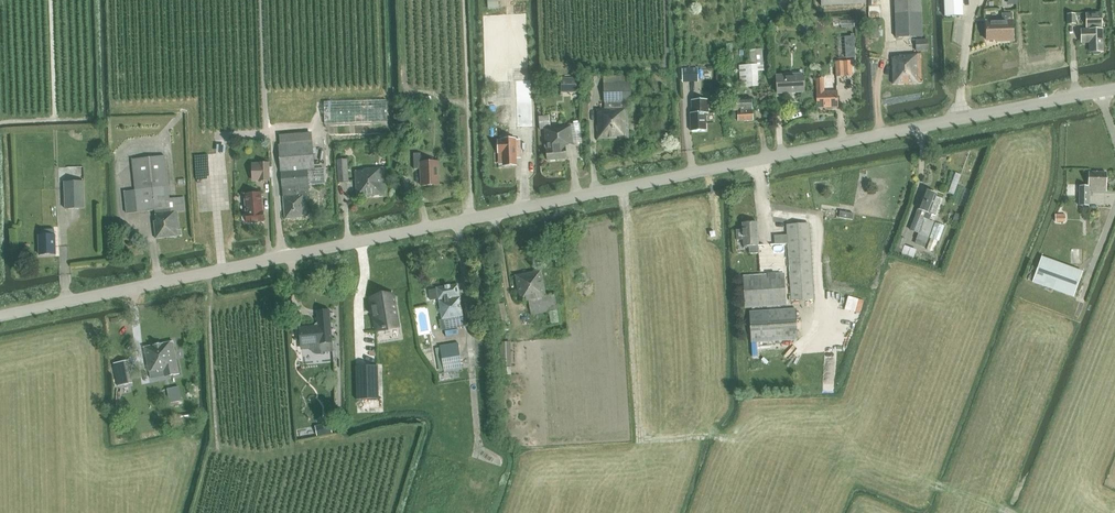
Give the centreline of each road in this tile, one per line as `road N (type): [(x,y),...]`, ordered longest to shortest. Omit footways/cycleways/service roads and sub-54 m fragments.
road 1 (tertiary): [(0,315),(1114,90)]
road 2 (track): [(624,188),(640,441),(735,439),(931,484),(1008,512)]

